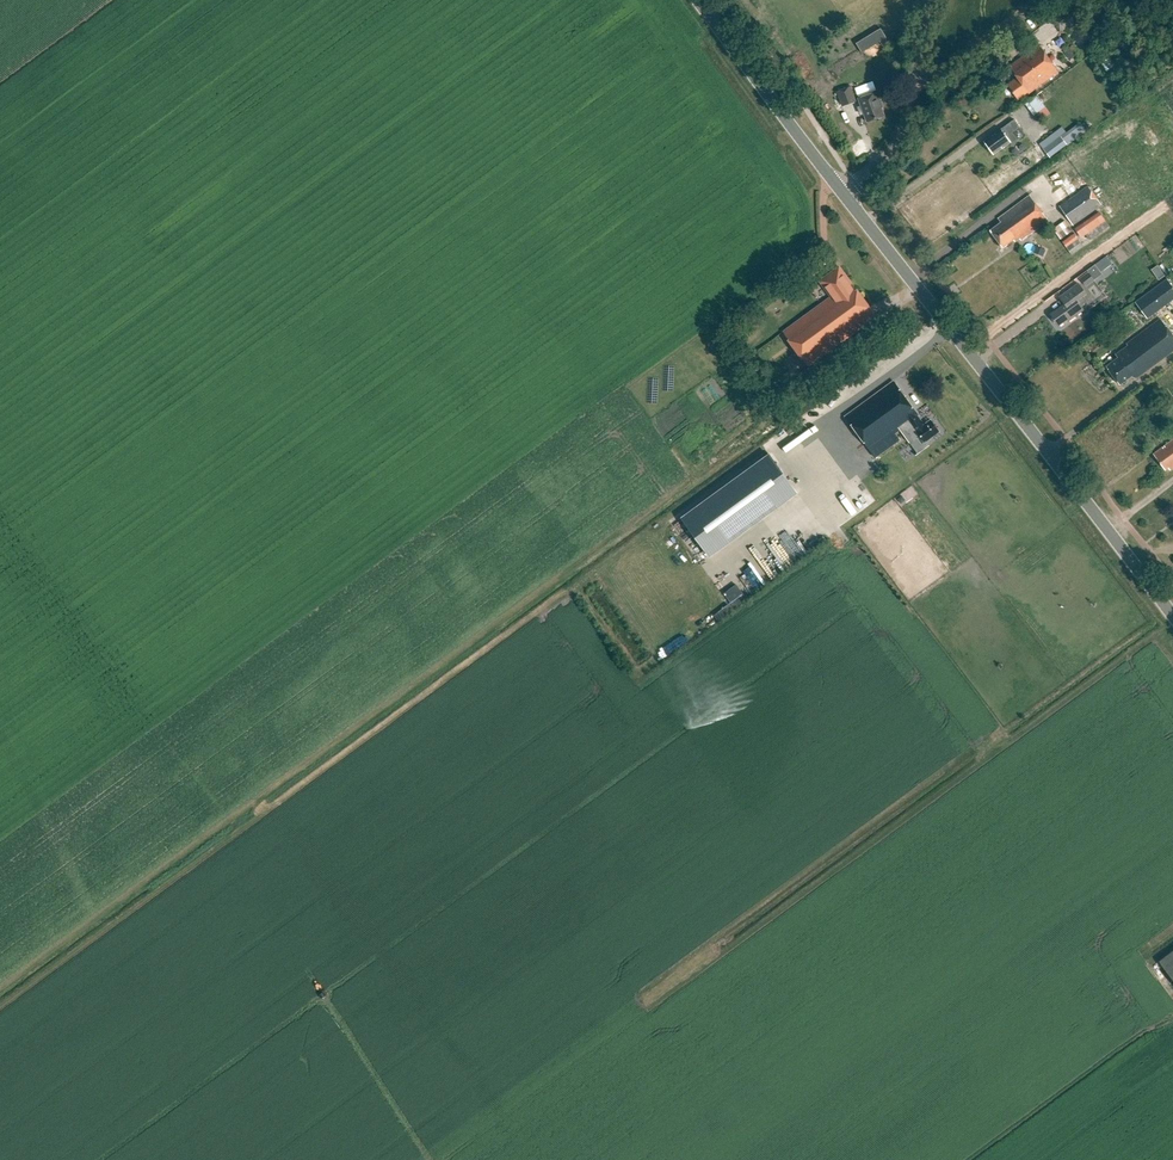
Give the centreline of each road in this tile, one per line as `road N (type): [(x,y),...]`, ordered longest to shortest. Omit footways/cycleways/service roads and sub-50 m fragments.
road 1 (tertiary): [(1172,616),(841,190)]
road 2 (tertiary): [(841,190),(700,0)]
road 3 (unclassified): [(841,190),(889,153),(902,129),(931,0)]

